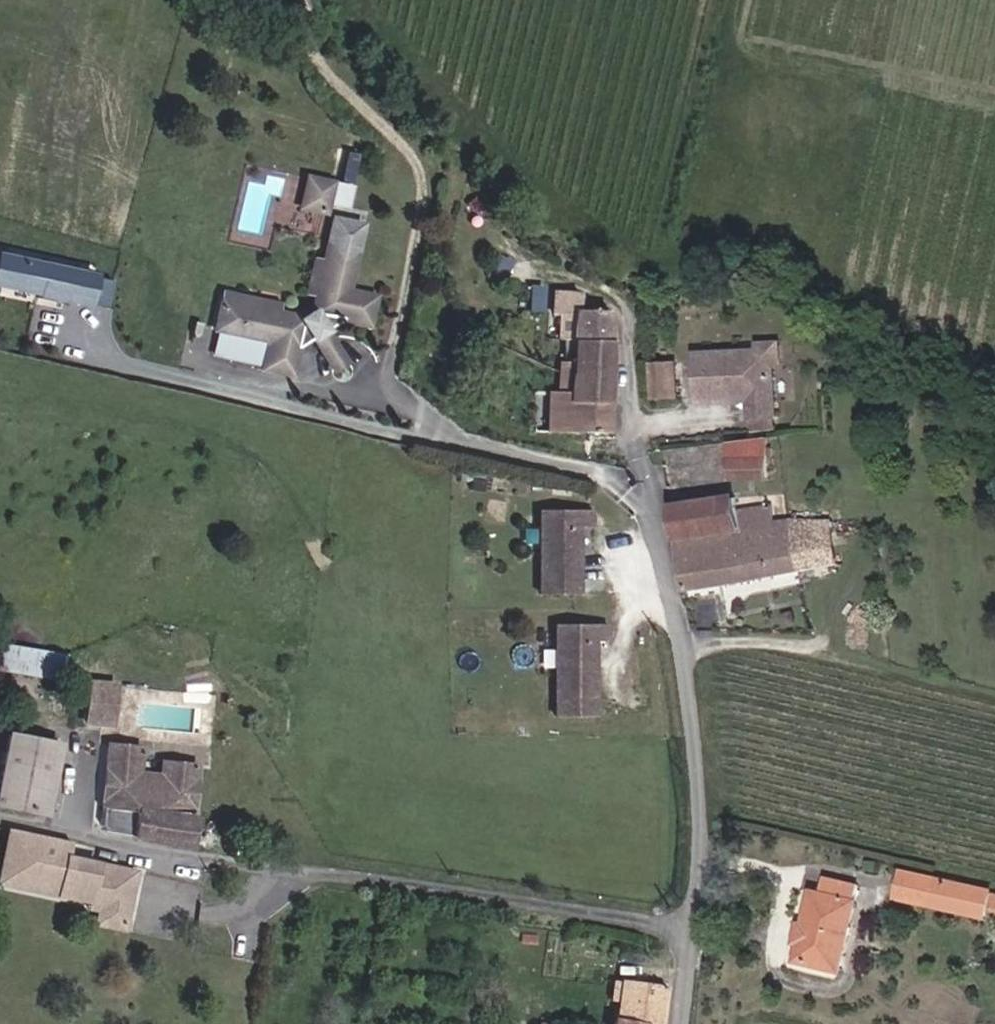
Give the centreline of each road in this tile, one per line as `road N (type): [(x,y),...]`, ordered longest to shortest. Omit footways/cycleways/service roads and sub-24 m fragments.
road 1 (residential): [(682,1023),(703,834),(667,518),(597,463),(476,447),(422,411)]

